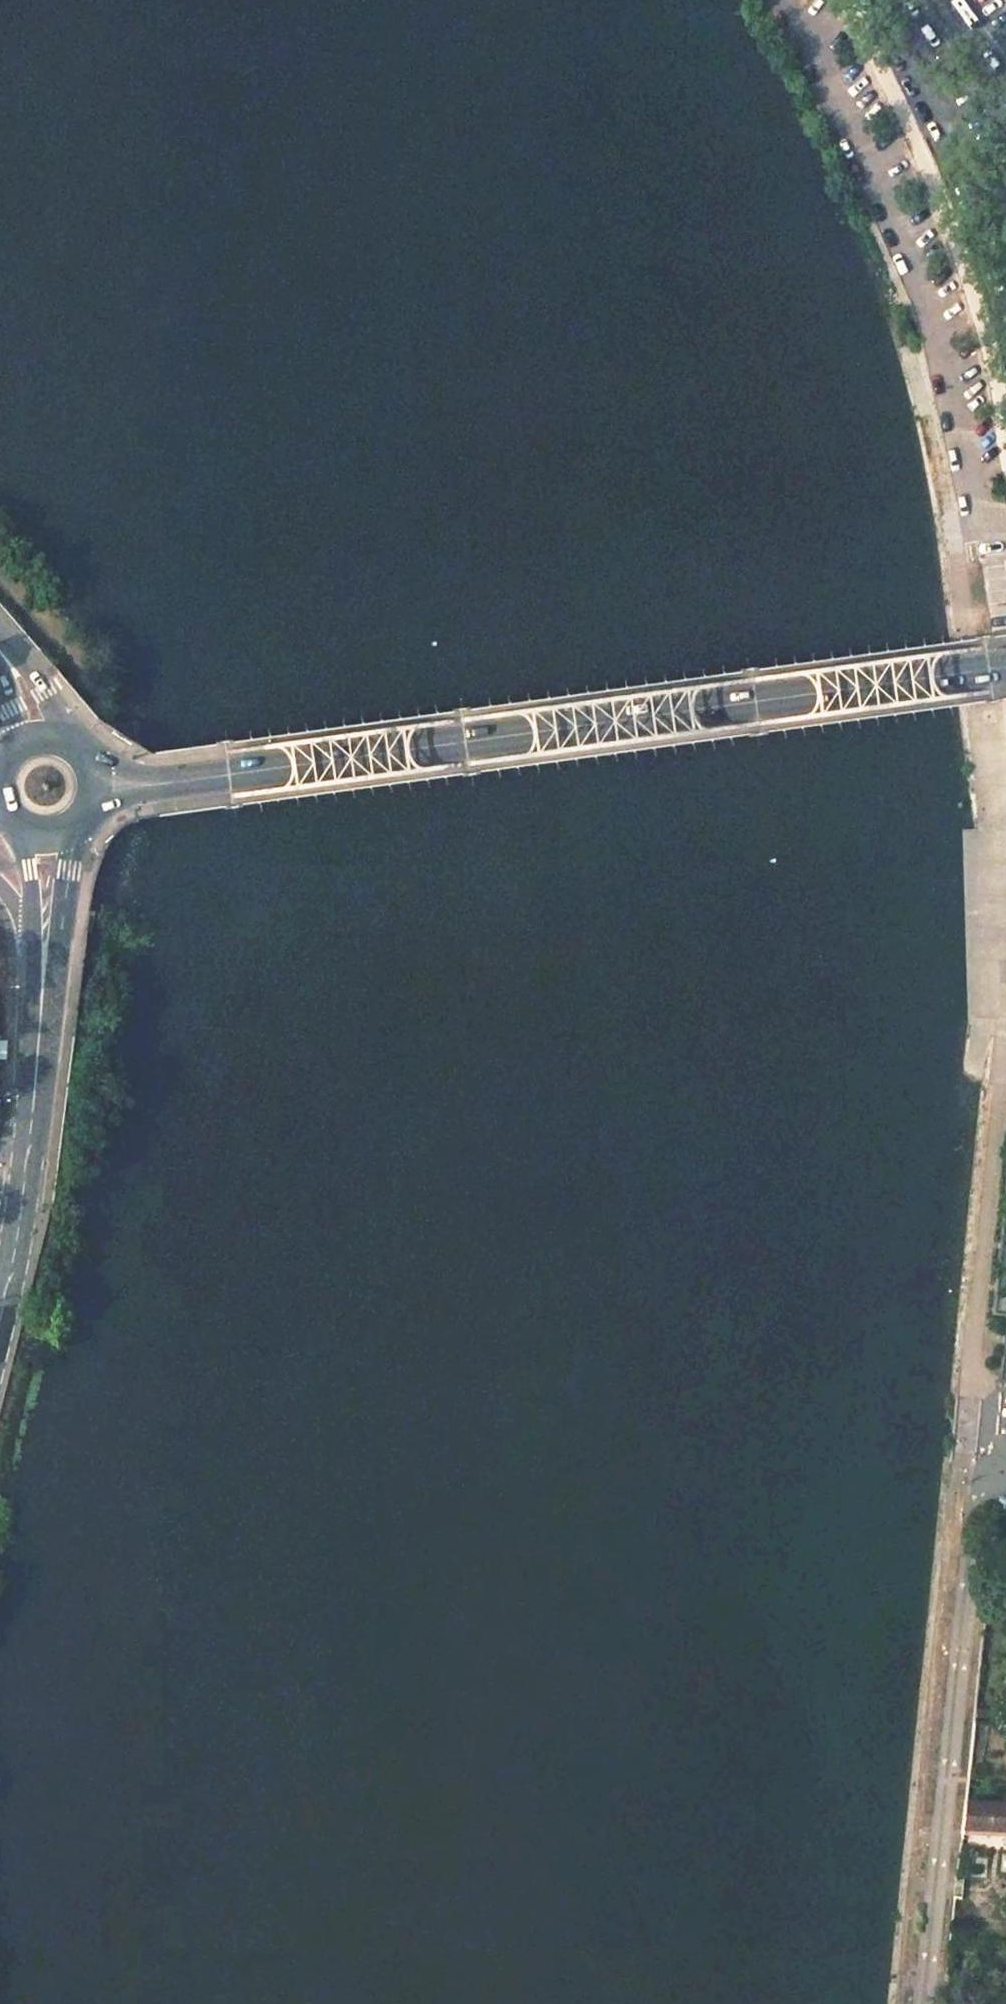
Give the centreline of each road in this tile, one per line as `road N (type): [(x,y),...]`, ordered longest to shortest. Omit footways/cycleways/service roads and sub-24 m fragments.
road 1 (primary): [(93,784),(1005,667)]
road 2 (residential): [(920,2003),(974,1502),(984,1470)]
road 3 (primary): [(0,1311),(24,1181),(43,960)]
road 4 (primary): [(43,960),(45,839)]

